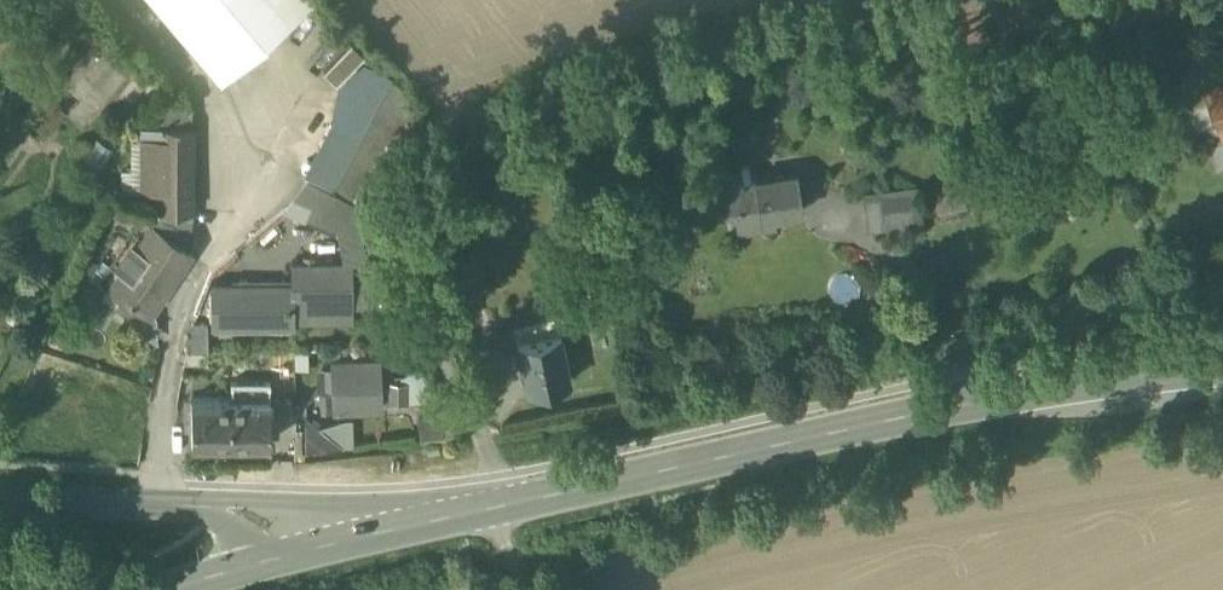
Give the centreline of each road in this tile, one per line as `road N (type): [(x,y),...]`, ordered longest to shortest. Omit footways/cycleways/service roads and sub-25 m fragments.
road 1 (secondary): [(1222,369),(937,410),(404,522)]
road 2 (track): [(490,505),(494,470),(370,223),(383,174),(458,109),(547,65),(782,0)]
road 3 (secondary): [(404,522),(0,496)]
road 4 (secondary): [(404,522),(161,589)]

